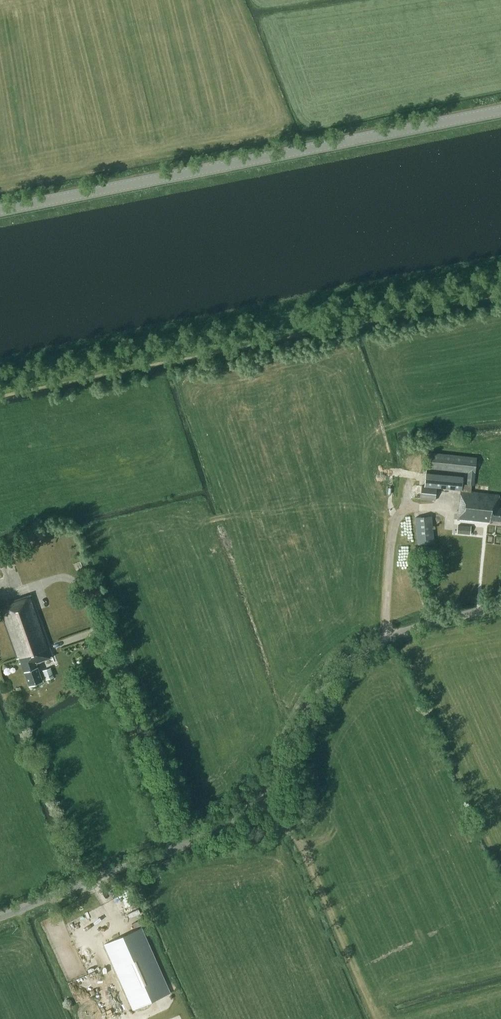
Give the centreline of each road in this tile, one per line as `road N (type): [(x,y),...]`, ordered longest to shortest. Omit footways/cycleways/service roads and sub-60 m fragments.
road 1 (unclassified): [(0,916),(222,825),(264,789),(315,698),(346,663),(393,635),(500,604)]
road 2 (tertiary): [(0,206),(500,113)]

